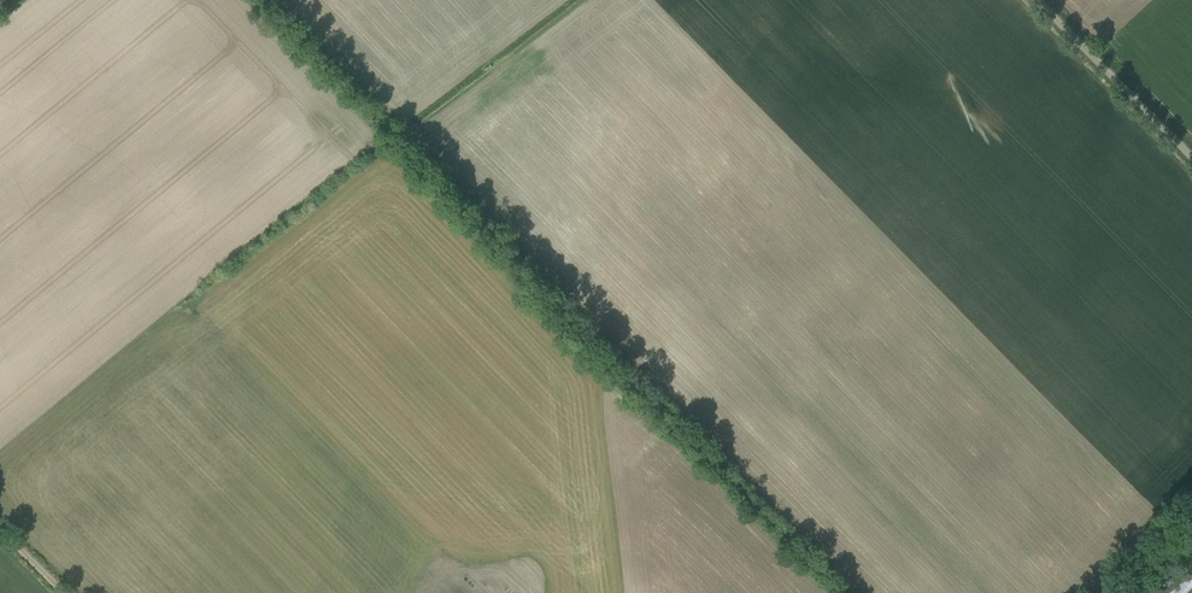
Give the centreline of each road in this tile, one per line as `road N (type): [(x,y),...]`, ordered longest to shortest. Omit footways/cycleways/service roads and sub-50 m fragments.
road 1 (unclassified): [(1191,157),(1037,0)]

